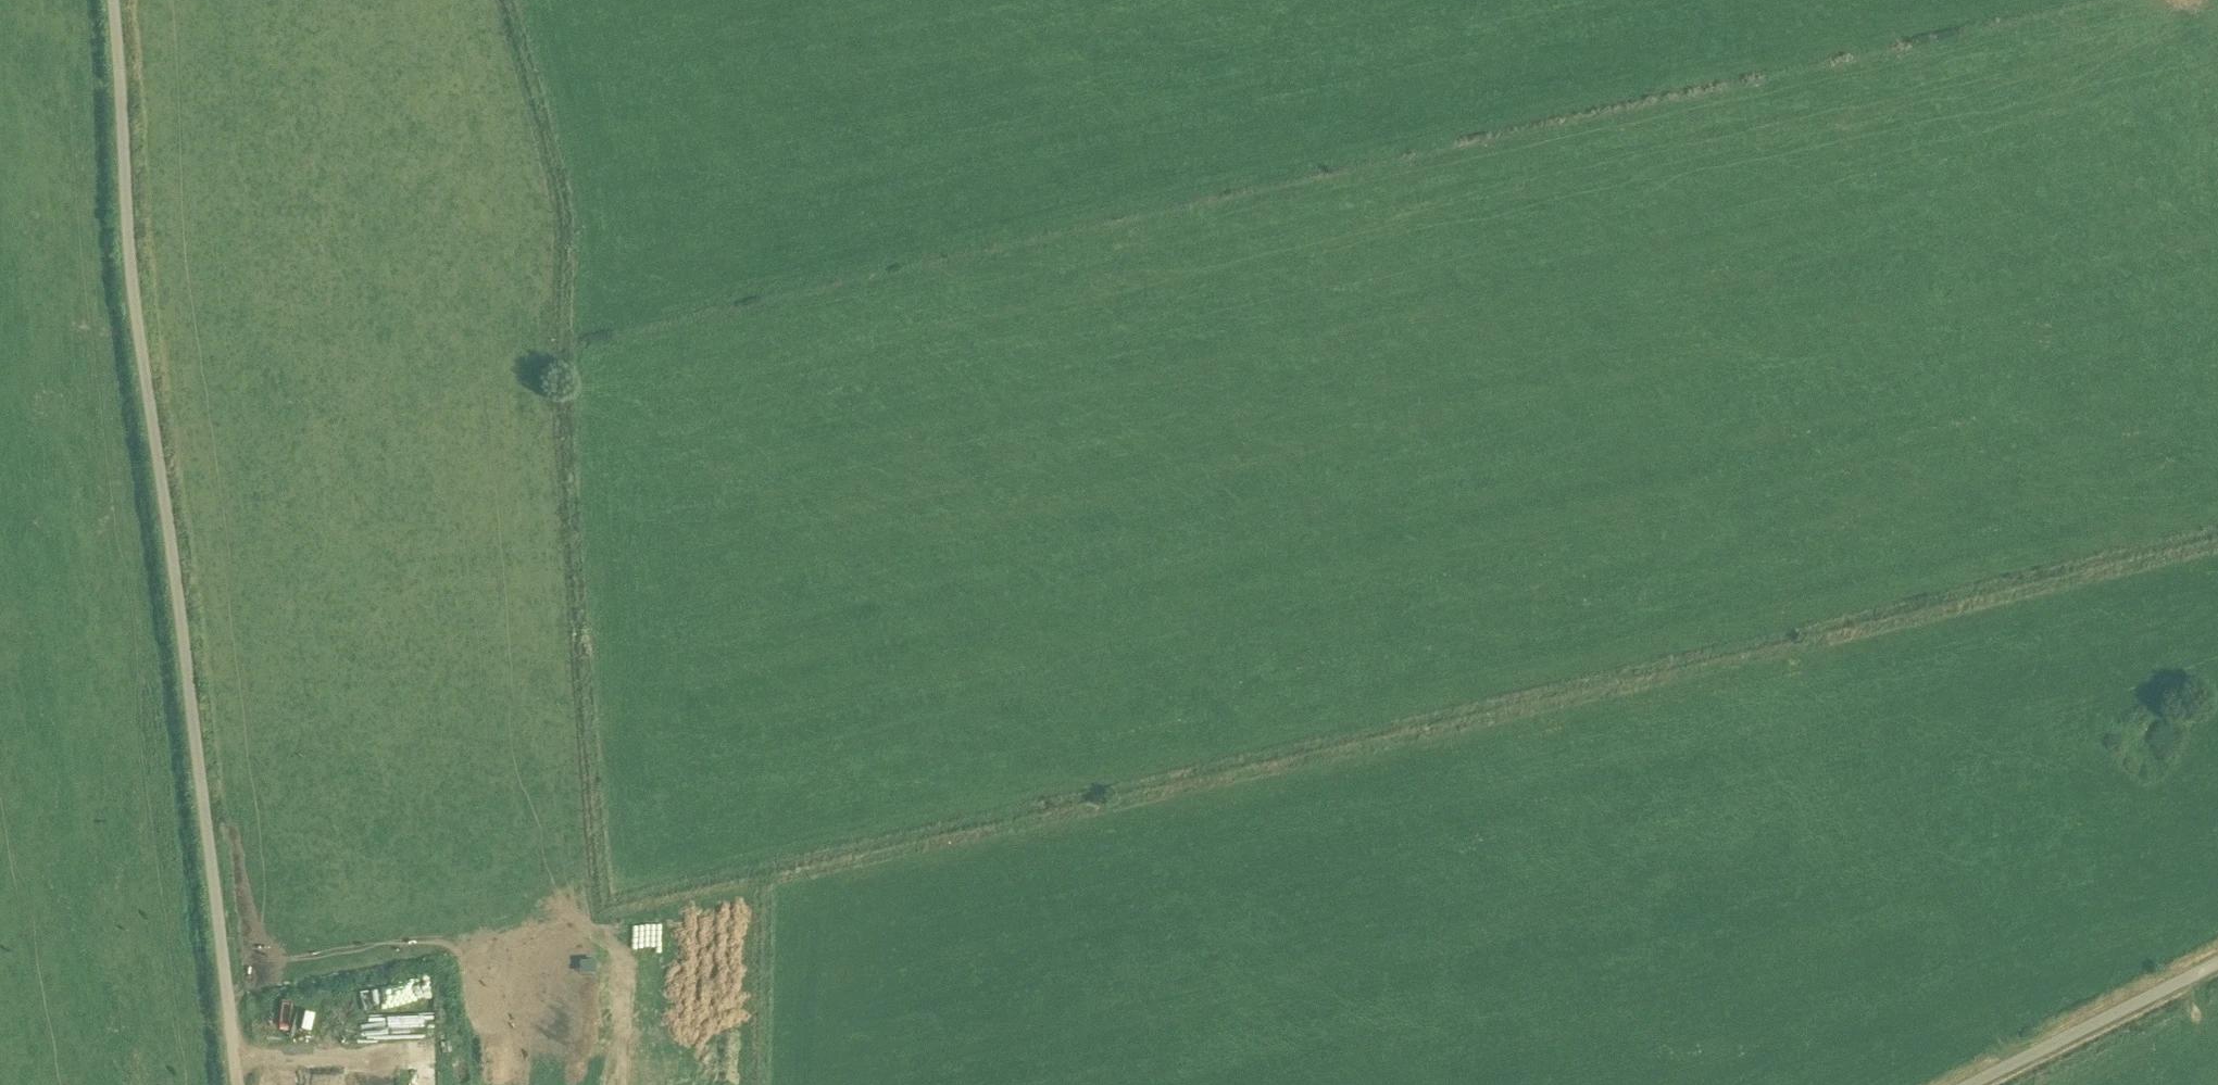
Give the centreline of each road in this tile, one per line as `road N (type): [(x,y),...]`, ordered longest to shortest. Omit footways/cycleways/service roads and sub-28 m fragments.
road 1 (unclassified): [(113,0),(133,300),(237,1084)]
road 2 (unclassified): [(1969,1084),(2217,964)]
road 3 (track): [(576,899),(589,1004),(584,1084)]

